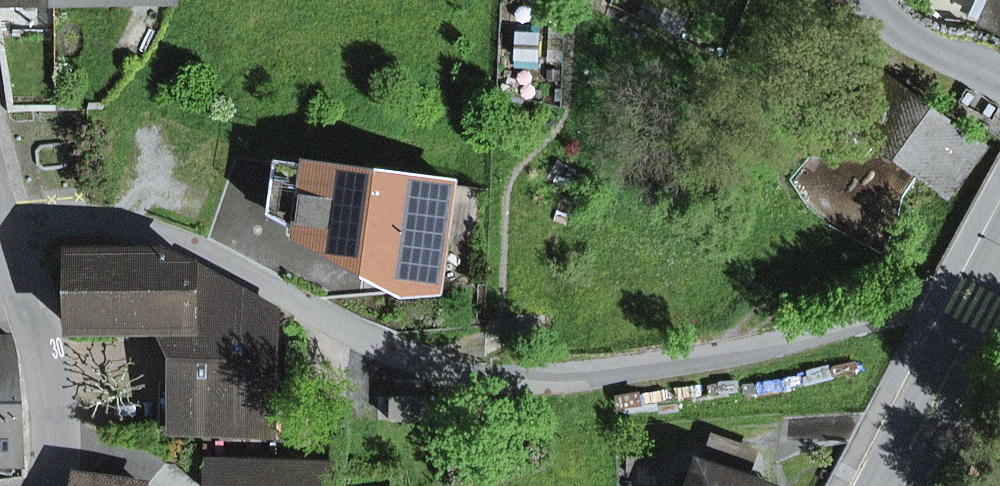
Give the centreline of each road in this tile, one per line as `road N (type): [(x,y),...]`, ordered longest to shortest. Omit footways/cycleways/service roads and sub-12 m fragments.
road 1 (residential): [(715,358),(546,377),(462,375),(347,330),(215,255),(148,230),(79,219),(8,221)]
road 2 (track): [(915,198),(715,358)]
road 3 (primary): [(999,275),(889,485)]
road 4 (residential): [(50,485),(53,408),(28,294)]
road 5 (residential): [(999,81),(921,46),(868,0)]

